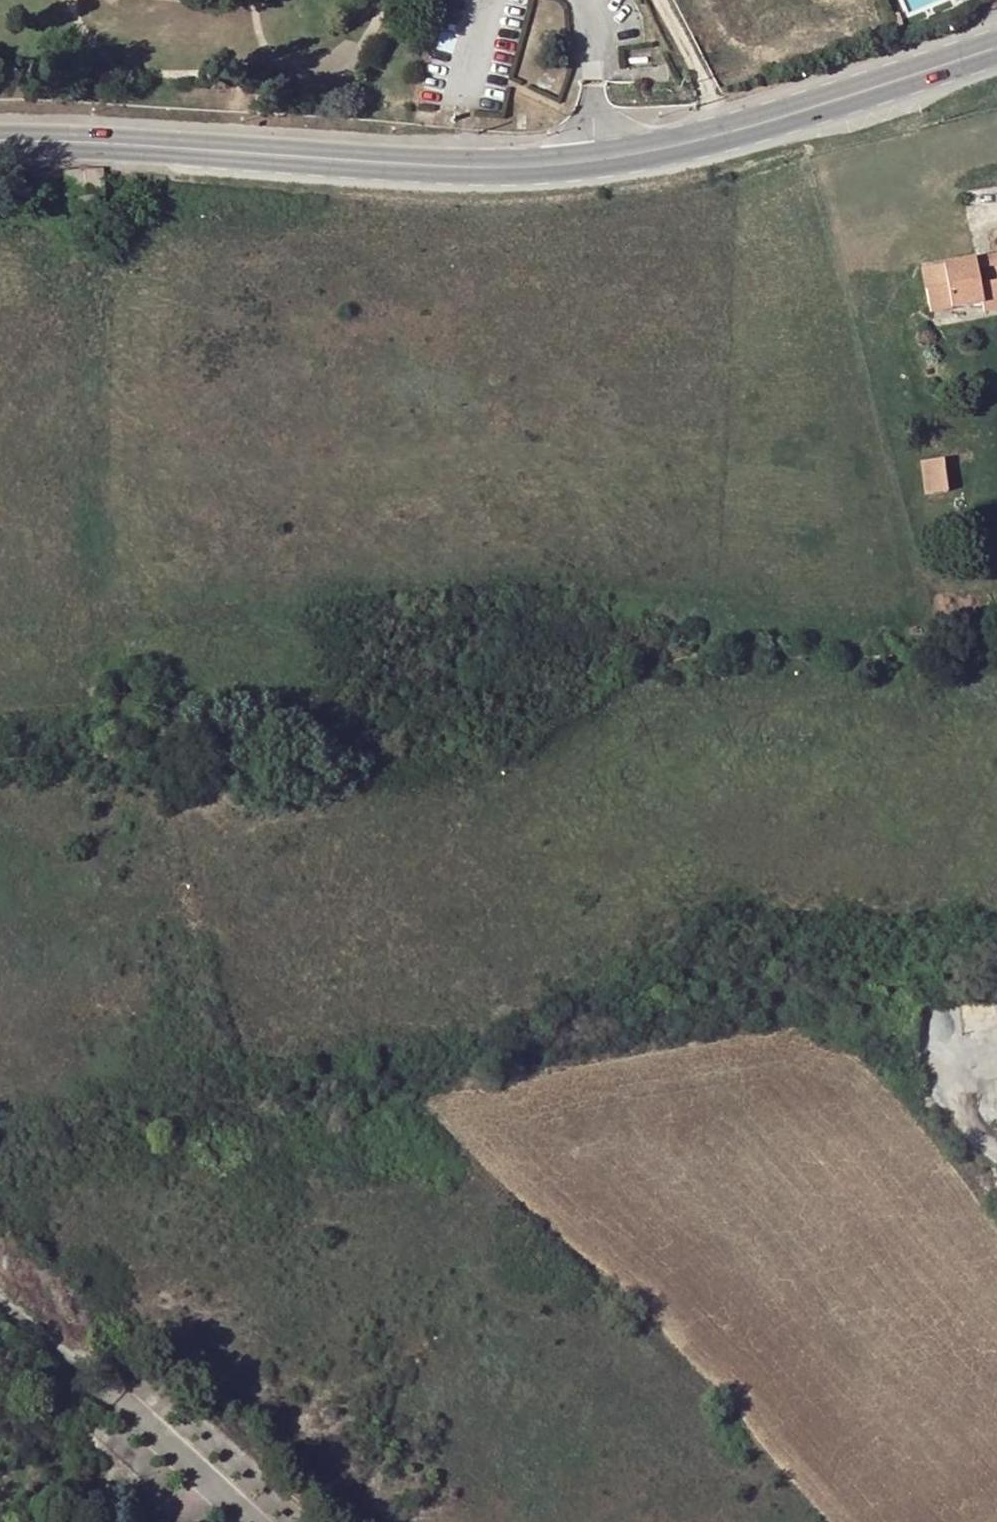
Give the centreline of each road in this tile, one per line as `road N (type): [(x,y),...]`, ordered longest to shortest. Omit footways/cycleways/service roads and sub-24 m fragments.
road 1 (secondary): [(0,139),(178,144),(505,170),(597,161),(996,48)]
road 2 (residential): [(250,1521),(0,1304)]
road 3 (track): [(721,128),(659,0)]

